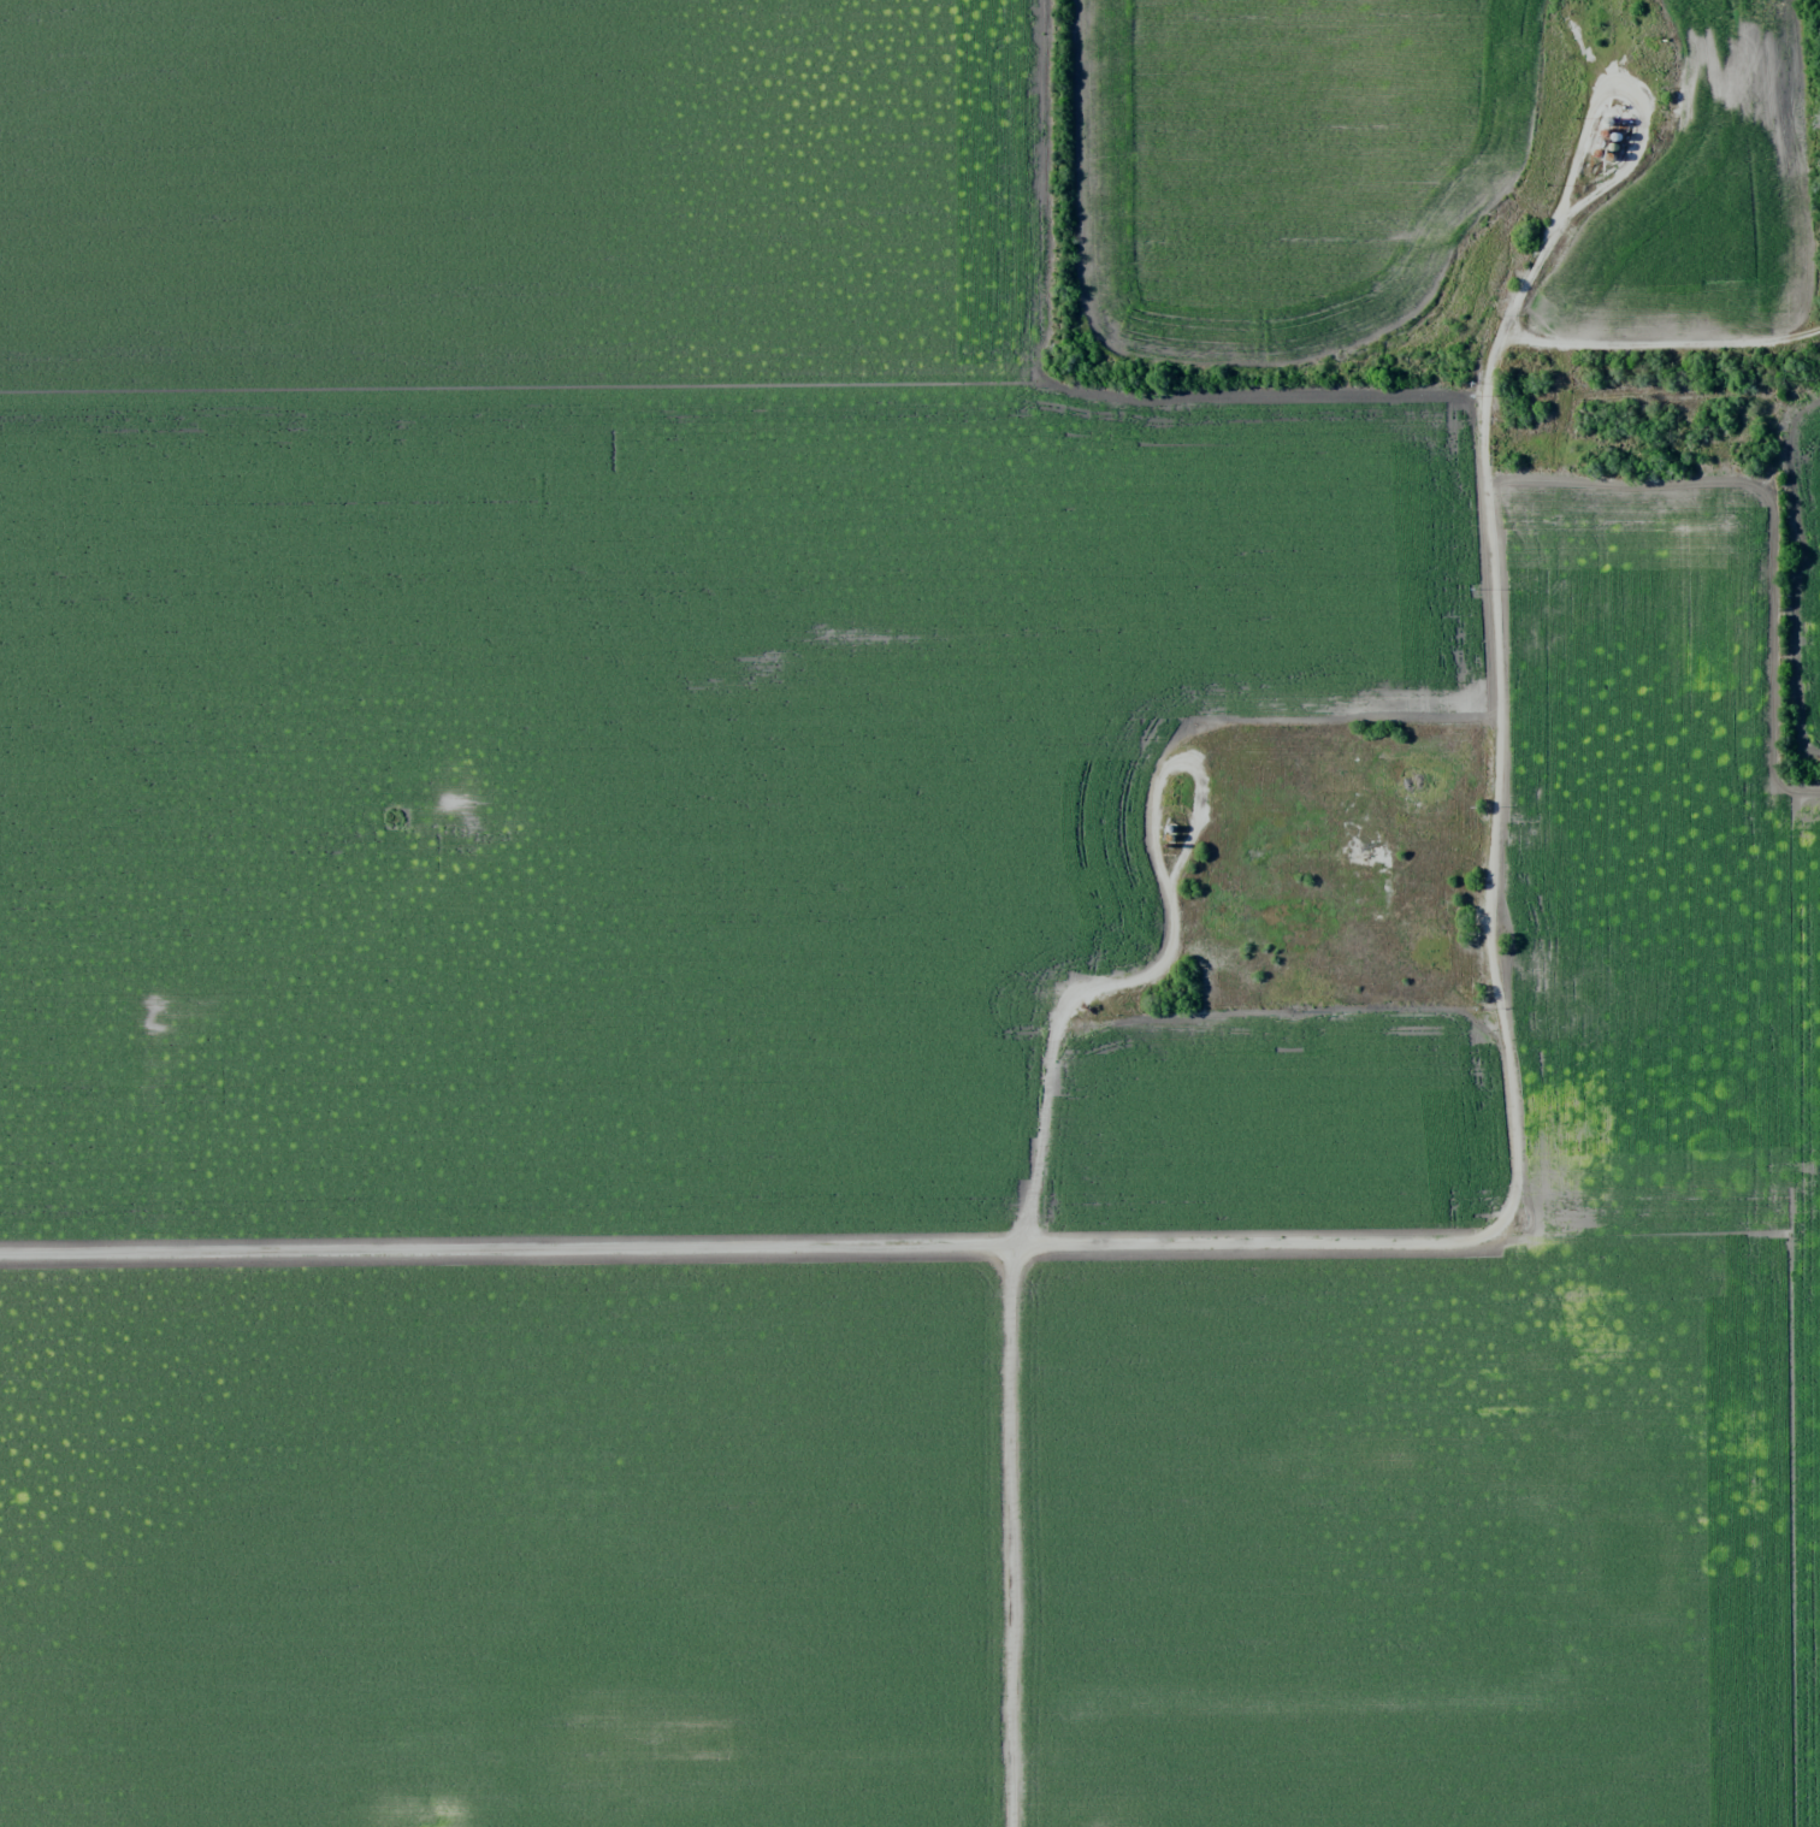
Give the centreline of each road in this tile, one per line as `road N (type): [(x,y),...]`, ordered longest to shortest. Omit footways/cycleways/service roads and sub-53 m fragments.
road 1 (residential): [(0,1256),(1298,1240),(1458,1244),(1500,1234),(1513,1218),(1523,1151),(1489,929),(1499,628),(1482,396),(1496,335),(1562,208),(1614,188),(1644,149),(1648,104)]
road 2 (residential): [(1160,775),(1153,844),(1168,898),(1166,960),(1142,980),(1082,994),(1060,1010),(1024,1244),(1009,1290),(1008,1826)]

